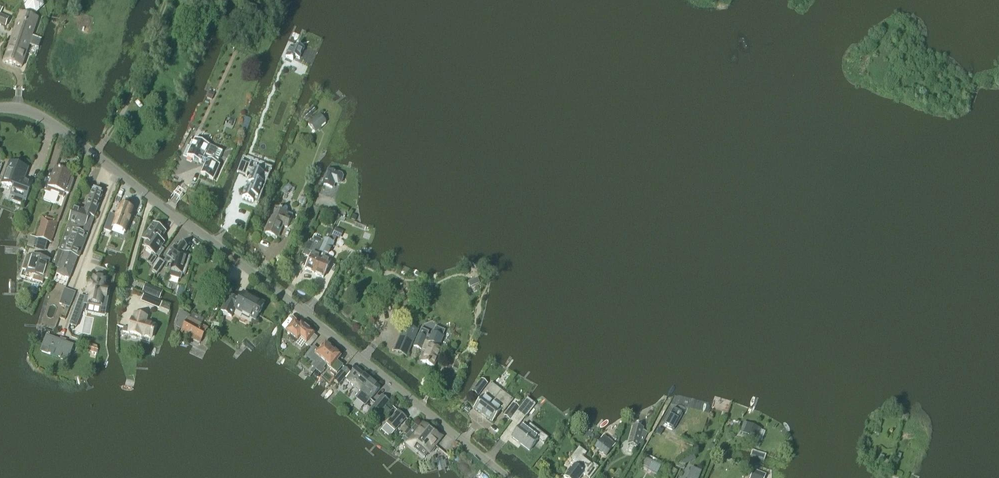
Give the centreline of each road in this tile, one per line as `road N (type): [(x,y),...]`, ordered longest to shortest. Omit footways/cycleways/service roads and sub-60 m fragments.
road 1 (tertiary): [(507,477),(257,274),(53,123),(0,107)]
road 2 (track): [(95,155),(128,103),(167,0)]

